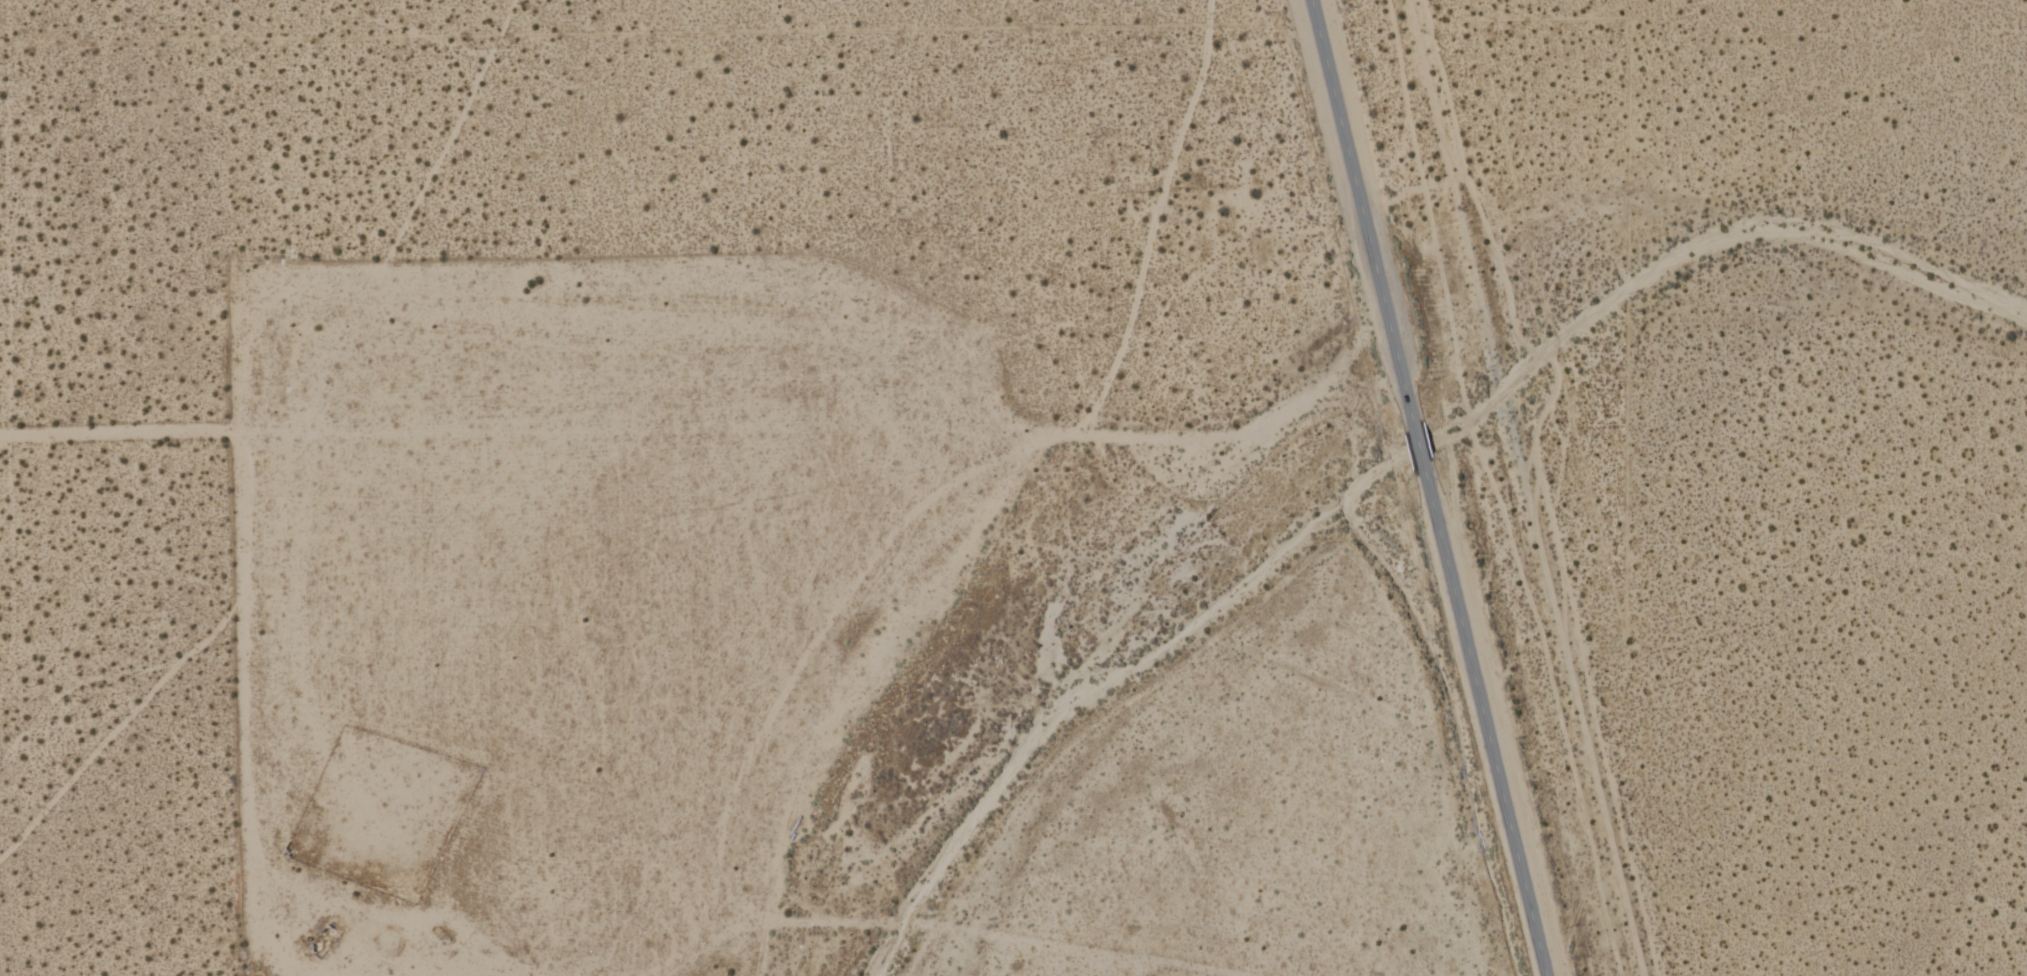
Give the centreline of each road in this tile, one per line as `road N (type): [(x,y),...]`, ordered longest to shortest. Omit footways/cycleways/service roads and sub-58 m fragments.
road 1 (secondary): [(1312,0),(1547,975)]

